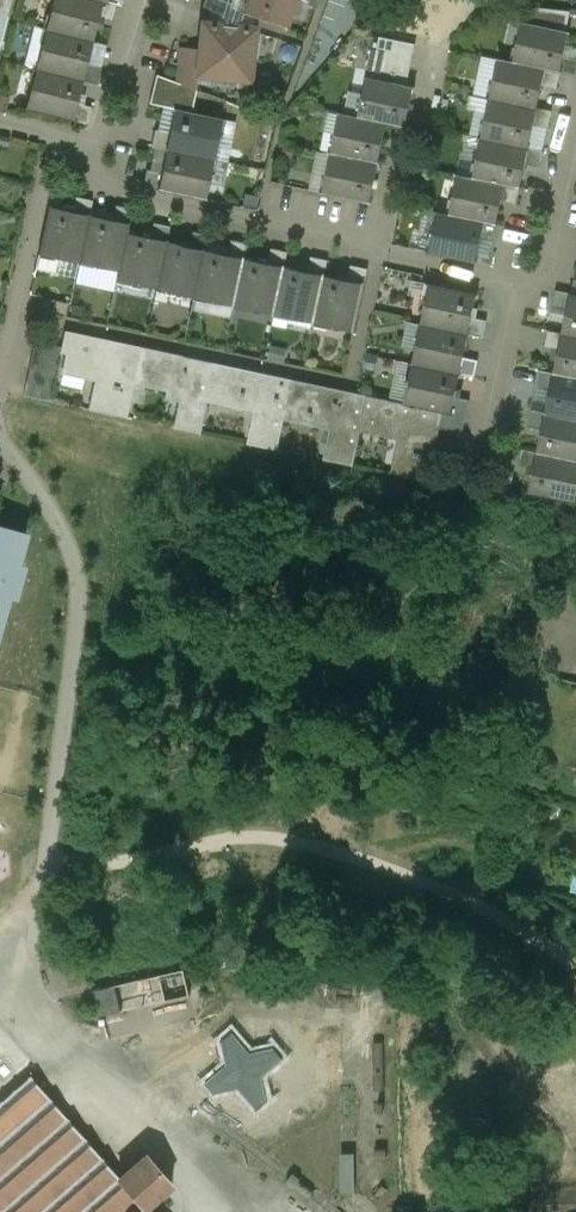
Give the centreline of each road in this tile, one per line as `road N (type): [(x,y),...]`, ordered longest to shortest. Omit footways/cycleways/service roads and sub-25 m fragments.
road 1 (residential): [(13,312),(351,384),(378,253)]
road 2 (residential): [(87,158),(107,191),(378,253)]
road 3 (residential): [(378,253),(396,164),(425,129),(443,50)]
road 4 (residential): [(482,466),(516,281)]
road 5 (residential): [(516,281),(543,286),(575,134)]
road 6 (residential): [(53,139),(13,312)]
road 7 (residential): [(139,0),(113,138),(87,158)]
road 8 (residential): [(378,253),(516,281)]

